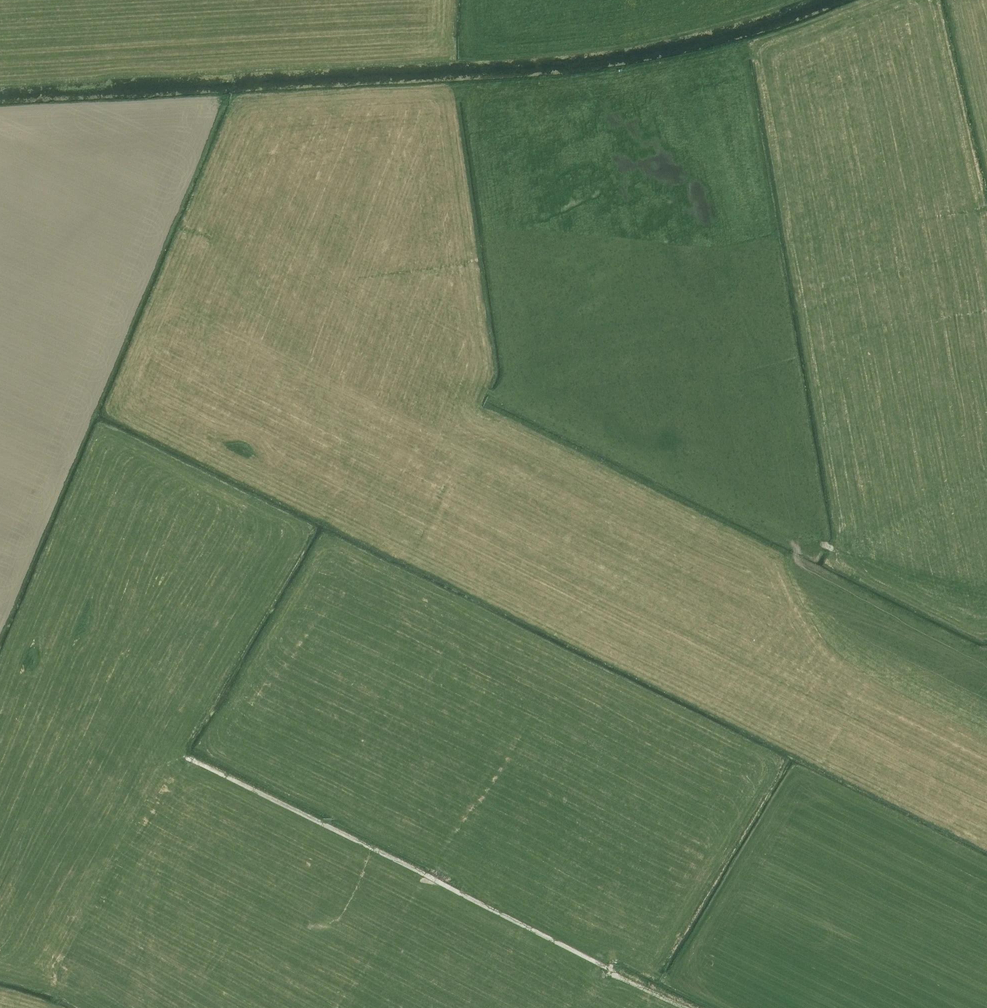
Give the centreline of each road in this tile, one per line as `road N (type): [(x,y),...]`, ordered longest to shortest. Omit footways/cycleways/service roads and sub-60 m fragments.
road 1 (track): [(683,1007),(193,760)]

